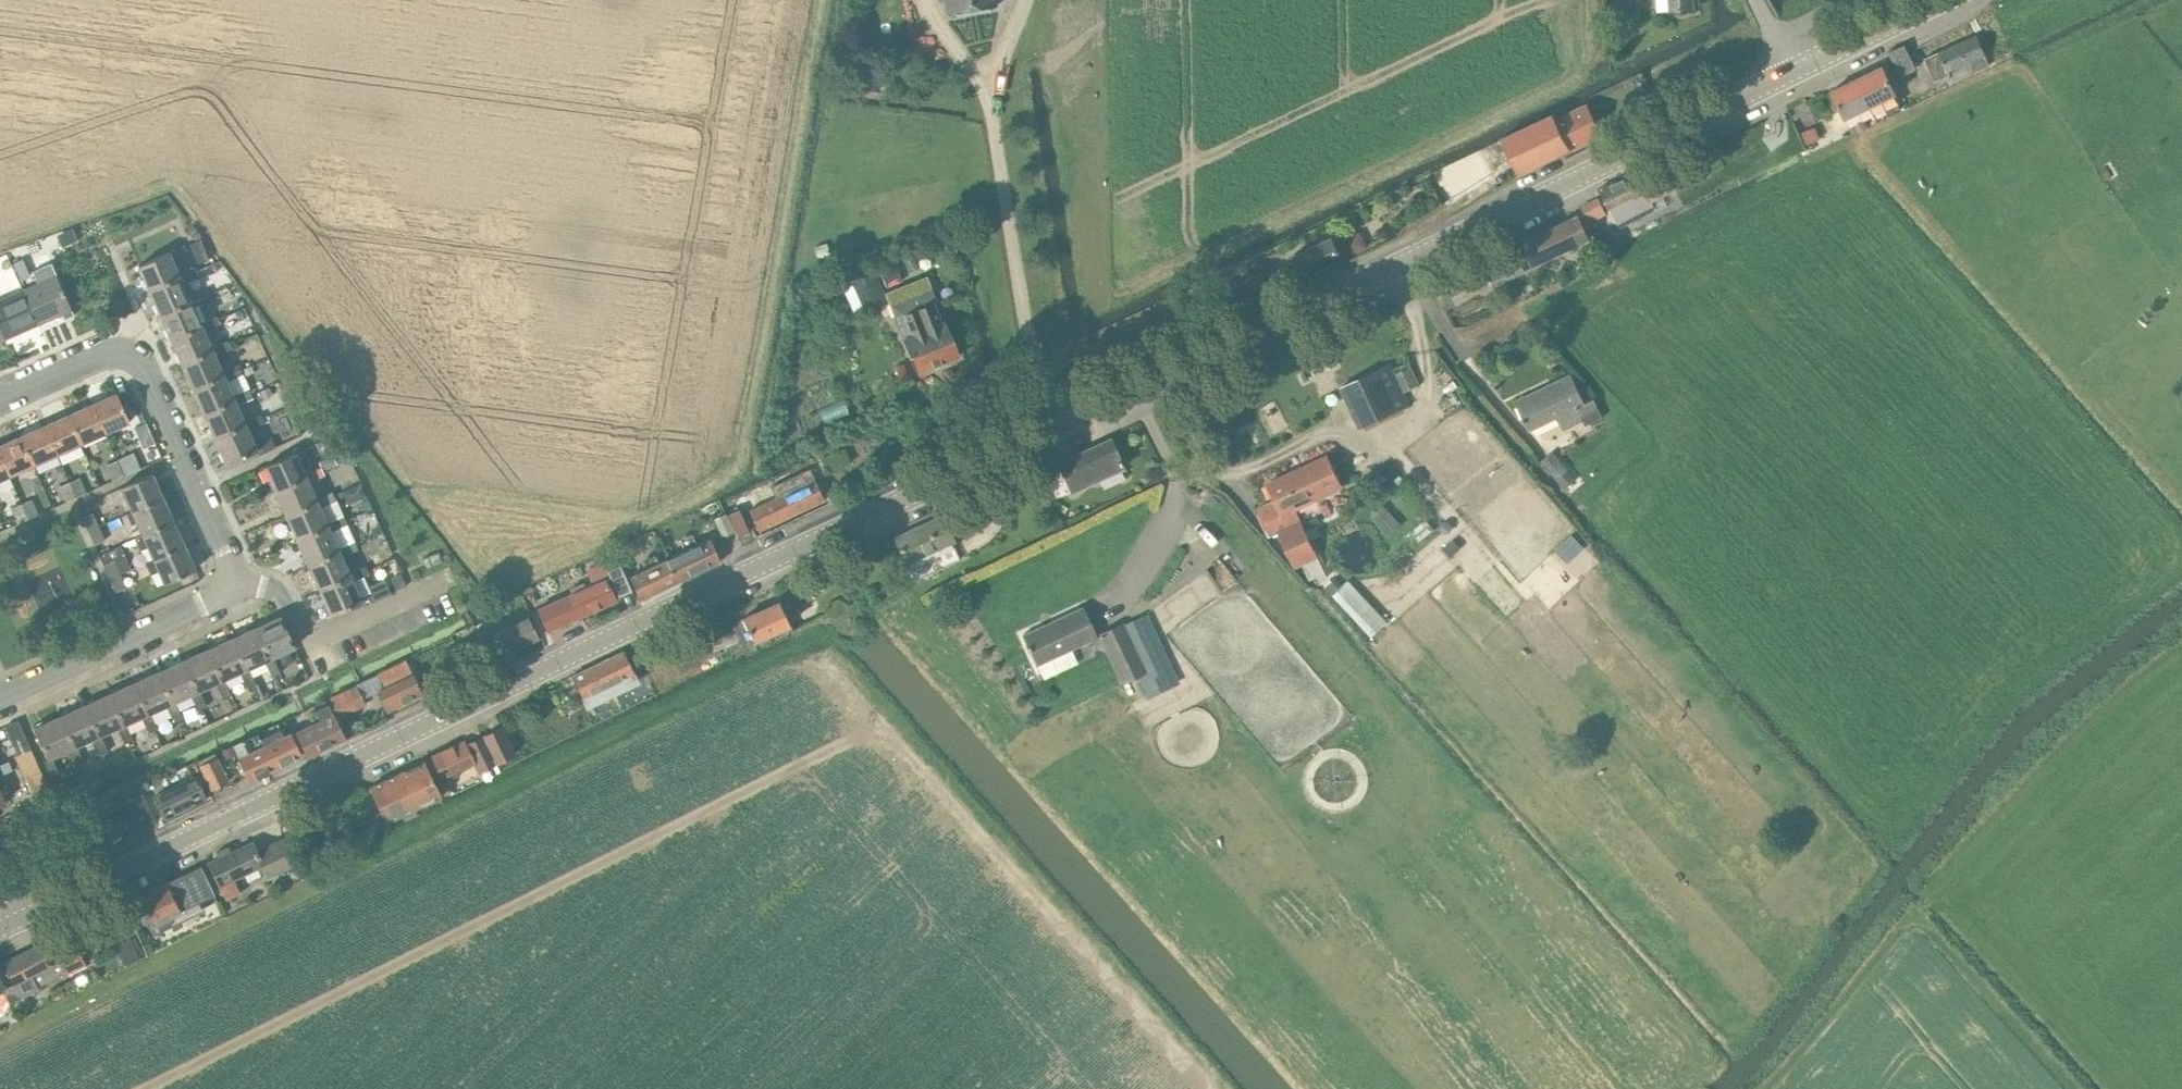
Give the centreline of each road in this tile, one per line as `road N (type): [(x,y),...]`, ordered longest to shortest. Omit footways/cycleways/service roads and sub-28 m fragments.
road 1 (secondary): [(0,922),(1063,431),(1794,71)]
road 2 (track): [(1696,1088),(1173,492)]
road 3 (residential): [(0,696),(240,588)]
road 4 (residential): [(240,588),(141,367),(127,355)]
road 5 (residential): [(240,588),(278,591),(306,641),(446,586)]
road 6 (secondary): [(1794,71),(1939,0)]
road 7 (residential): [(0,404),(102,355),(127,355)]

